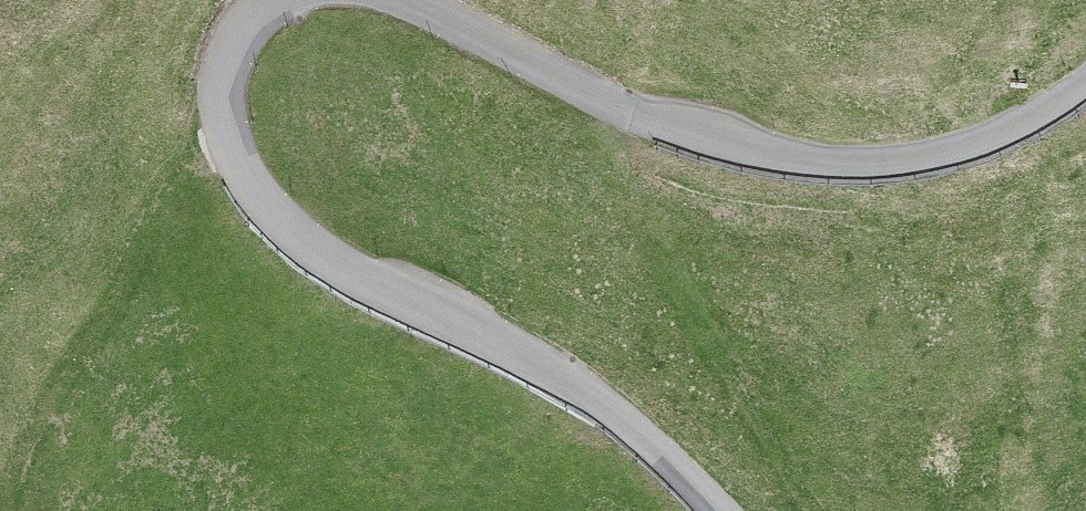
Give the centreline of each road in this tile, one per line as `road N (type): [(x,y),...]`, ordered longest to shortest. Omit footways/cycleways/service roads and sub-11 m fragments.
road 1 (unclassified): [(269,0),(228,38),(220,102),(242,169),(293,236),(588,395),(715,510)]
road 2 (unclassified): [(1085,81),(997,139),(943,156),(838,166),(704,142),(616,110),(407,0)]

